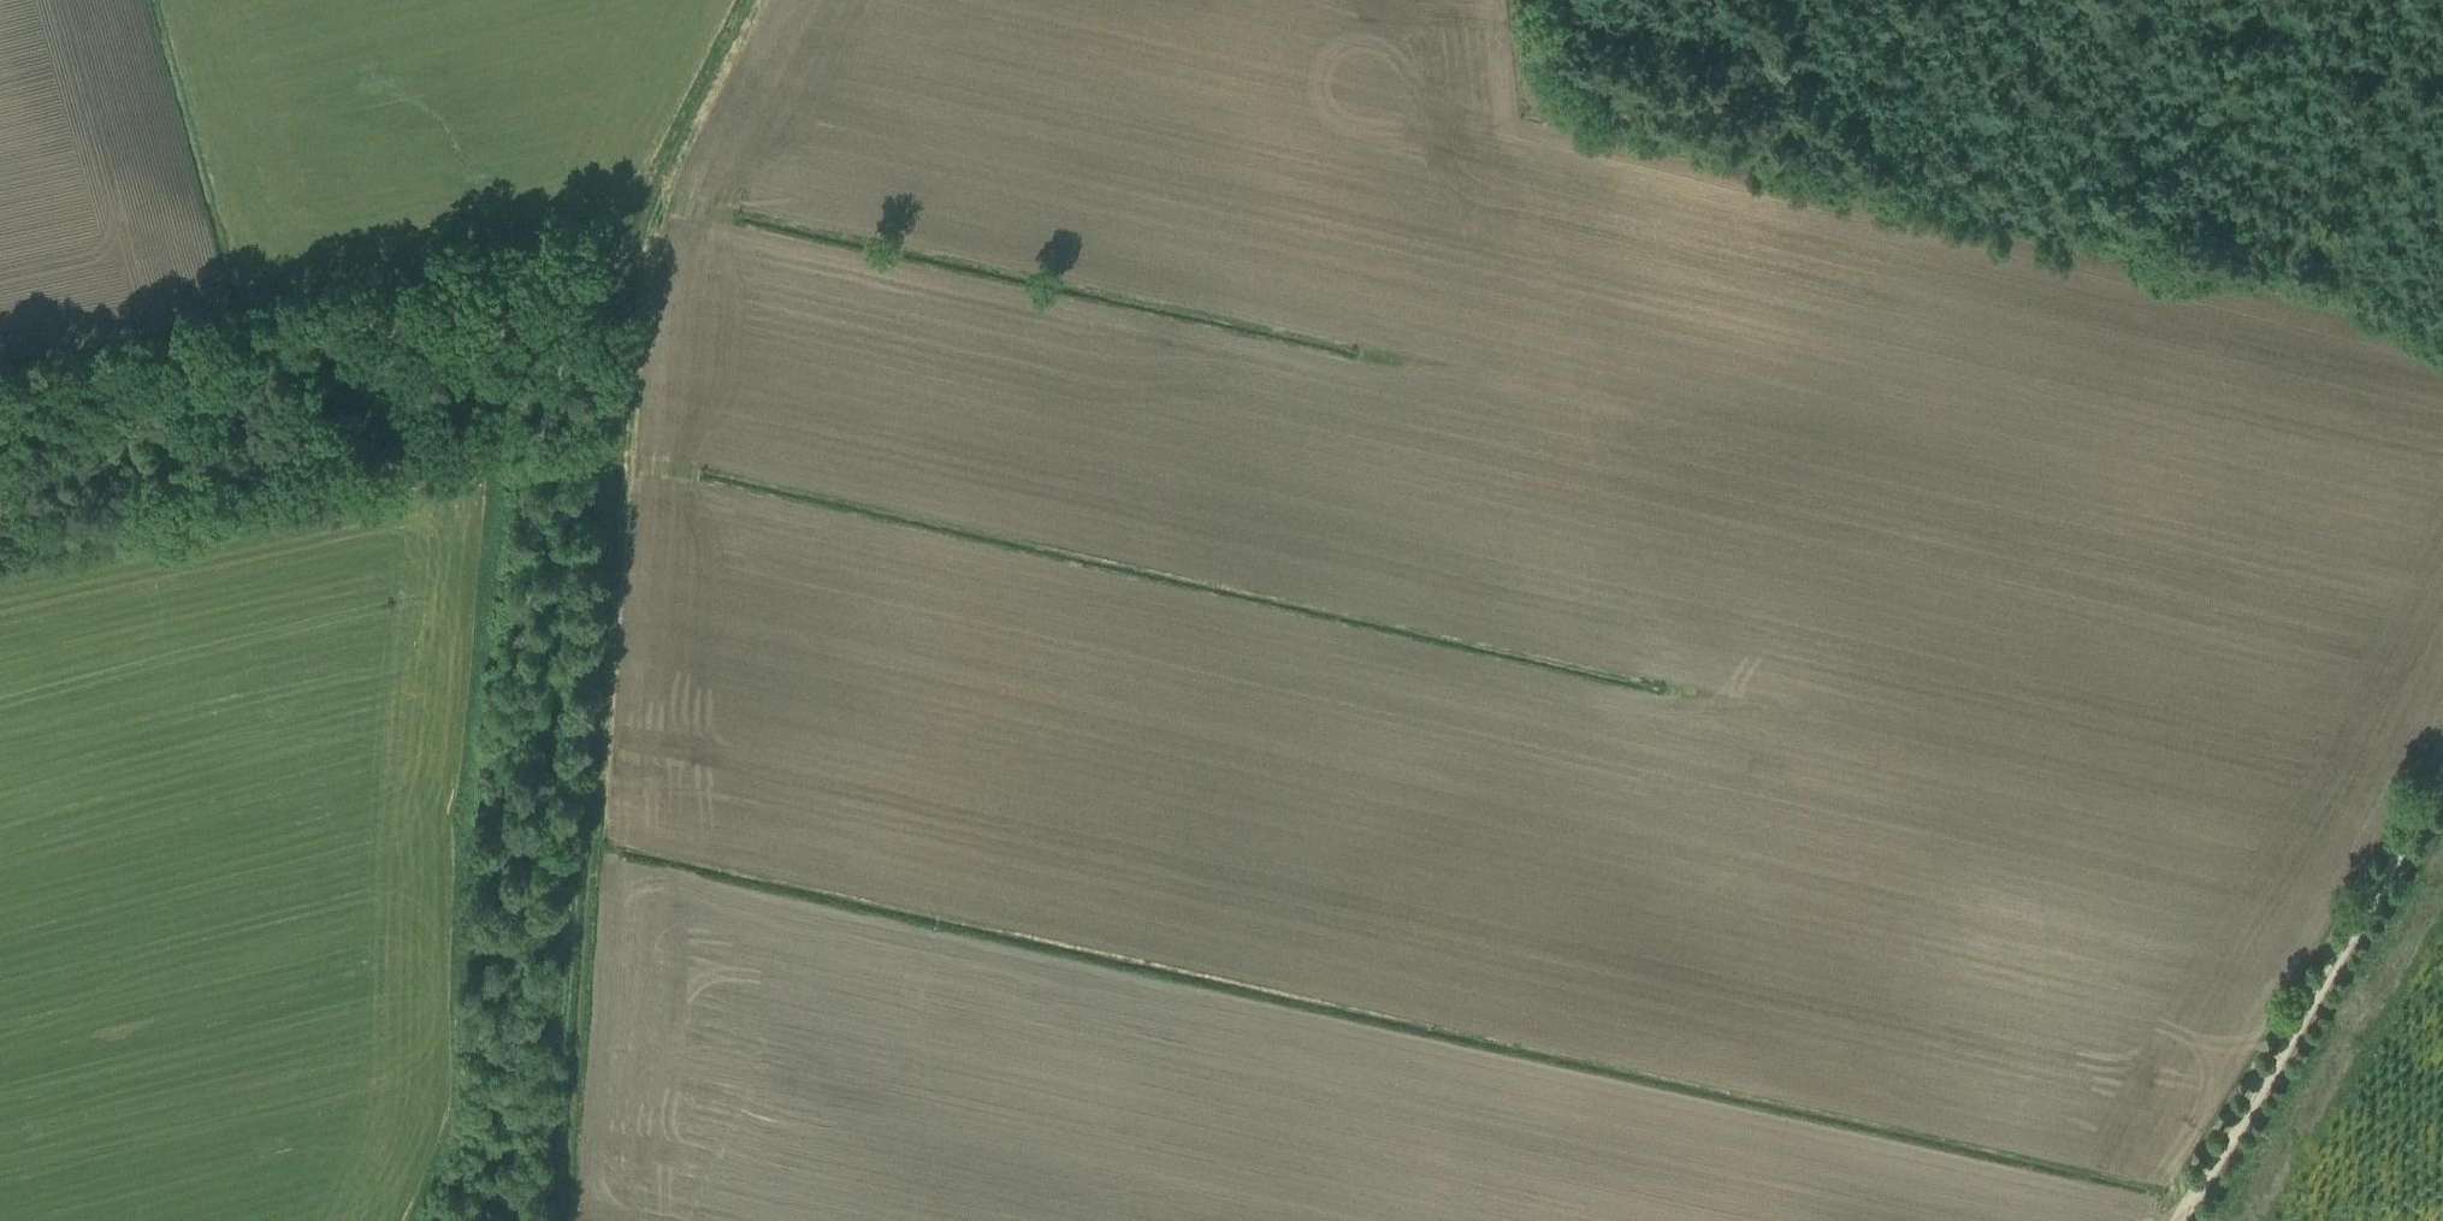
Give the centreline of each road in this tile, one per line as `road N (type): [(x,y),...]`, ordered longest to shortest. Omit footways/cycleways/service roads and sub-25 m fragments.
road 1 (track): [(2442,747),(2175,1220)]
road 2 (track): [(2442,335),(2118,255)]

